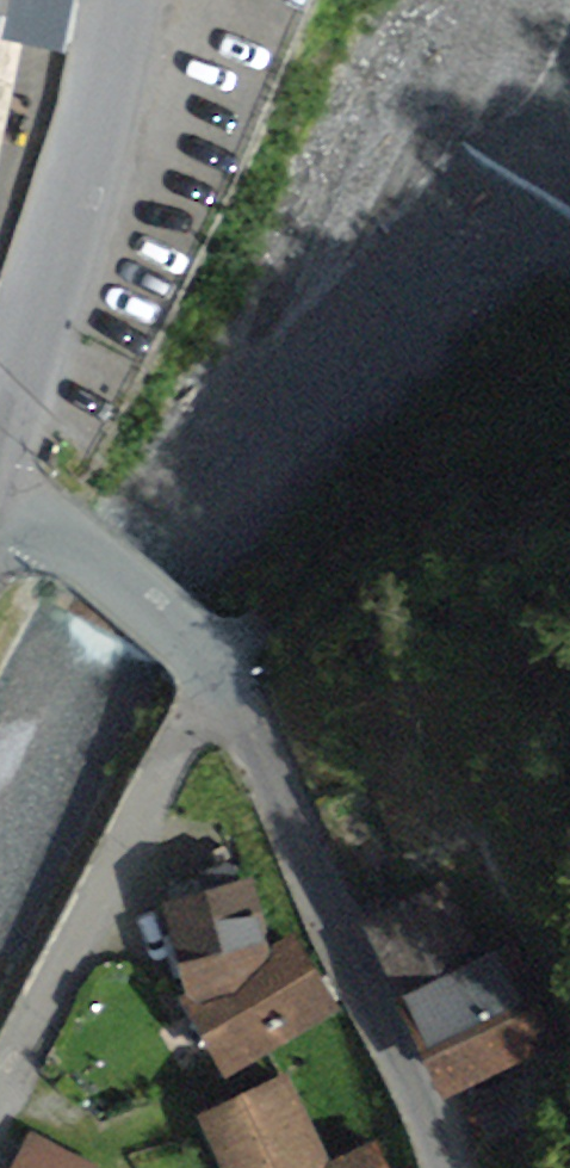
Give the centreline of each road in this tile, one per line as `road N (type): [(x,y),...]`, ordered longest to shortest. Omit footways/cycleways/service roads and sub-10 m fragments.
road 1 (tertiary): [(219,658),(447,1167)]
road 2 (residential): [(0,1095),(219,658)]
road 3 (track): [(126,0),(118,54),(5,406),(0,445)]
road 4 (tertiary): [(0,491),(72,536),(219,658)]

